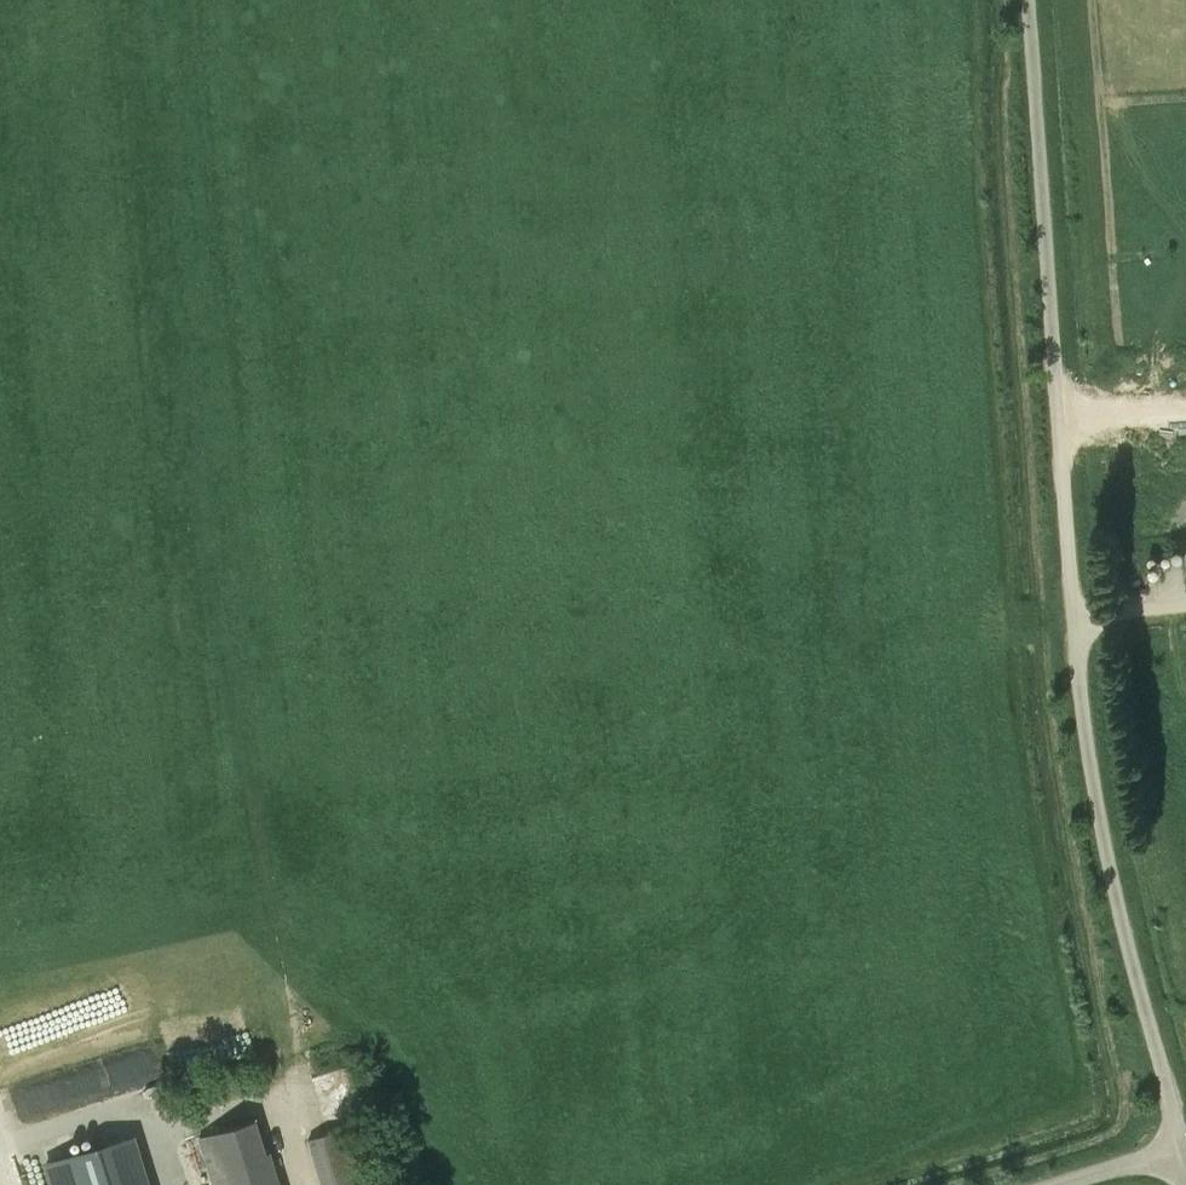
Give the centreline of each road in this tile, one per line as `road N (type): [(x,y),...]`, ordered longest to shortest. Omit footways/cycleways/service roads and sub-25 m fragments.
road 1 (unclassified): [(1182,1145),(1114,890),(1086,749),(1022,0)]
road 2 (unclassified): [(1054,1184),(1182,1145)]

